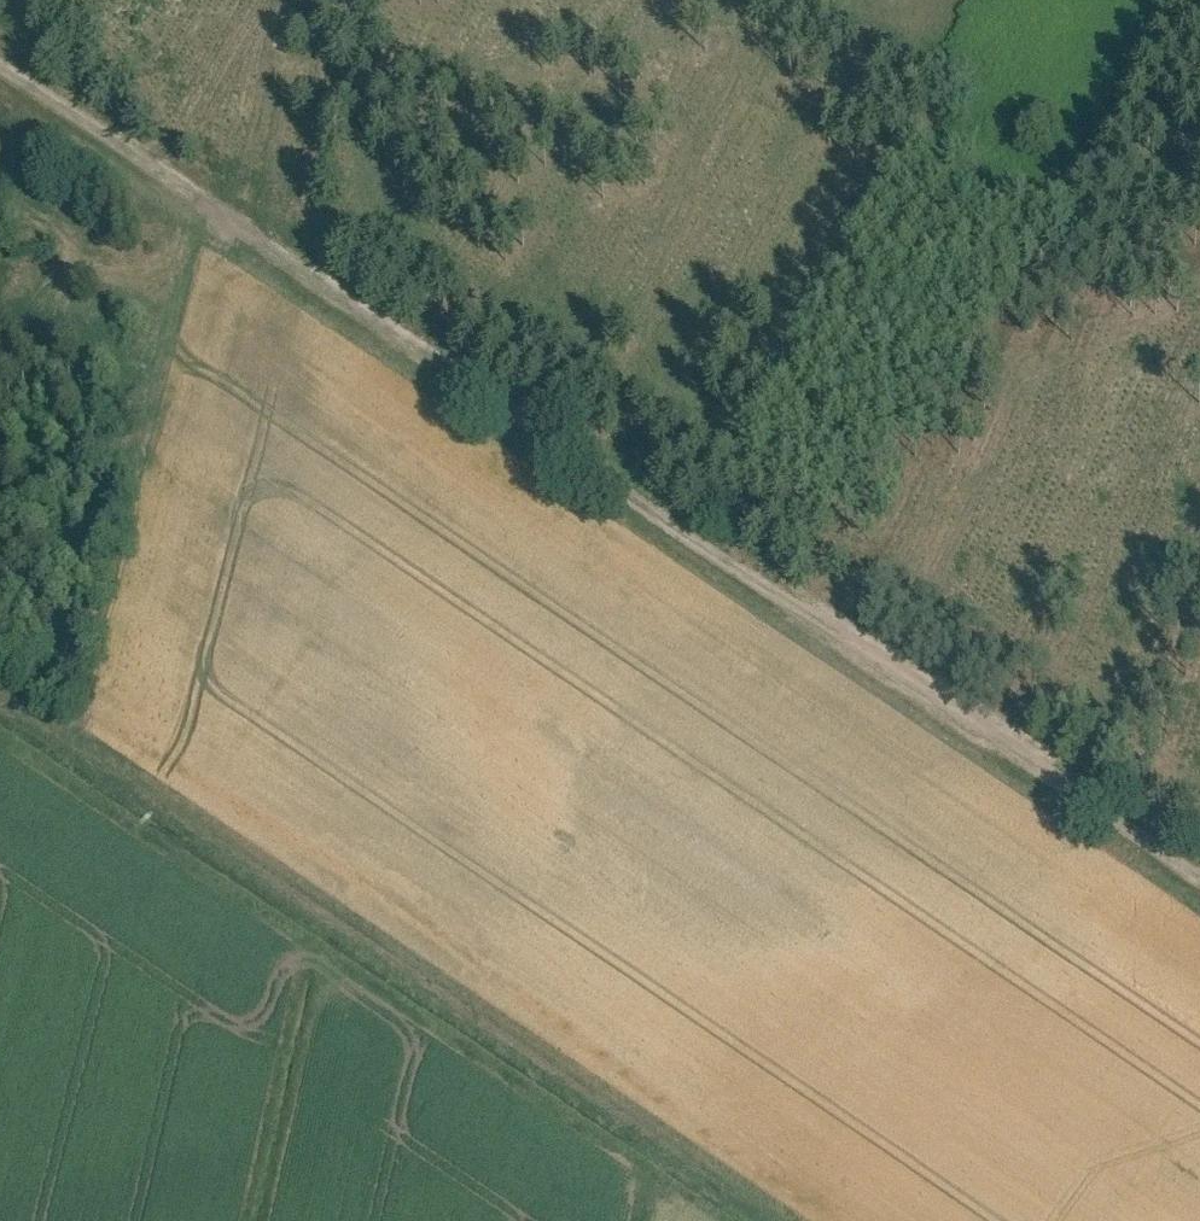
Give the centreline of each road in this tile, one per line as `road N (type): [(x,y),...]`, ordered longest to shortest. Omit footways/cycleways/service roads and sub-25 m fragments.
road 1 (track): [(0,80),(1199,891)]

